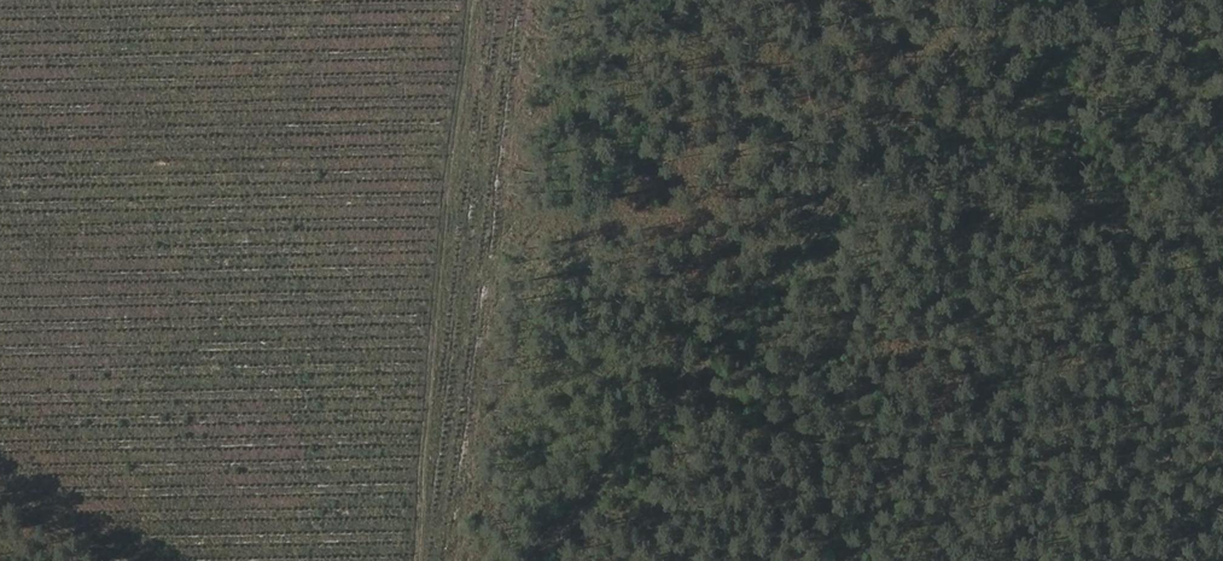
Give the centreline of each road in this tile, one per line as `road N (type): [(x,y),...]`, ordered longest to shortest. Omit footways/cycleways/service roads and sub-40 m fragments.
road 1 (track): [(535,560),(987,0)]
road 2 (track): [(426,560),(473,0)]

